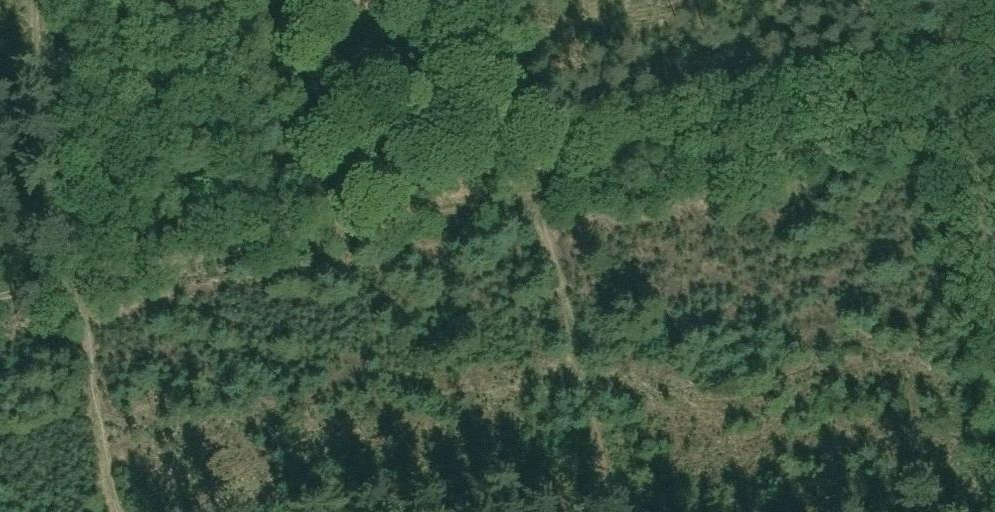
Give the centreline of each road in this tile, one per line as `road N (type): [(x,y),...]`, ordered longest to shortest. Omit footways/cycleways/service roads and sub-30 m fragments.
road 1 (track): [(76,276),(536,191)]
road 2 (track): [(536,191),(980,105)]
road 3 (track): [(605,511),(582,347),(536,191)]
road 4 (track): [(76,276),(119,511)]
road 5 (track): [(45,92),(68,278)]

